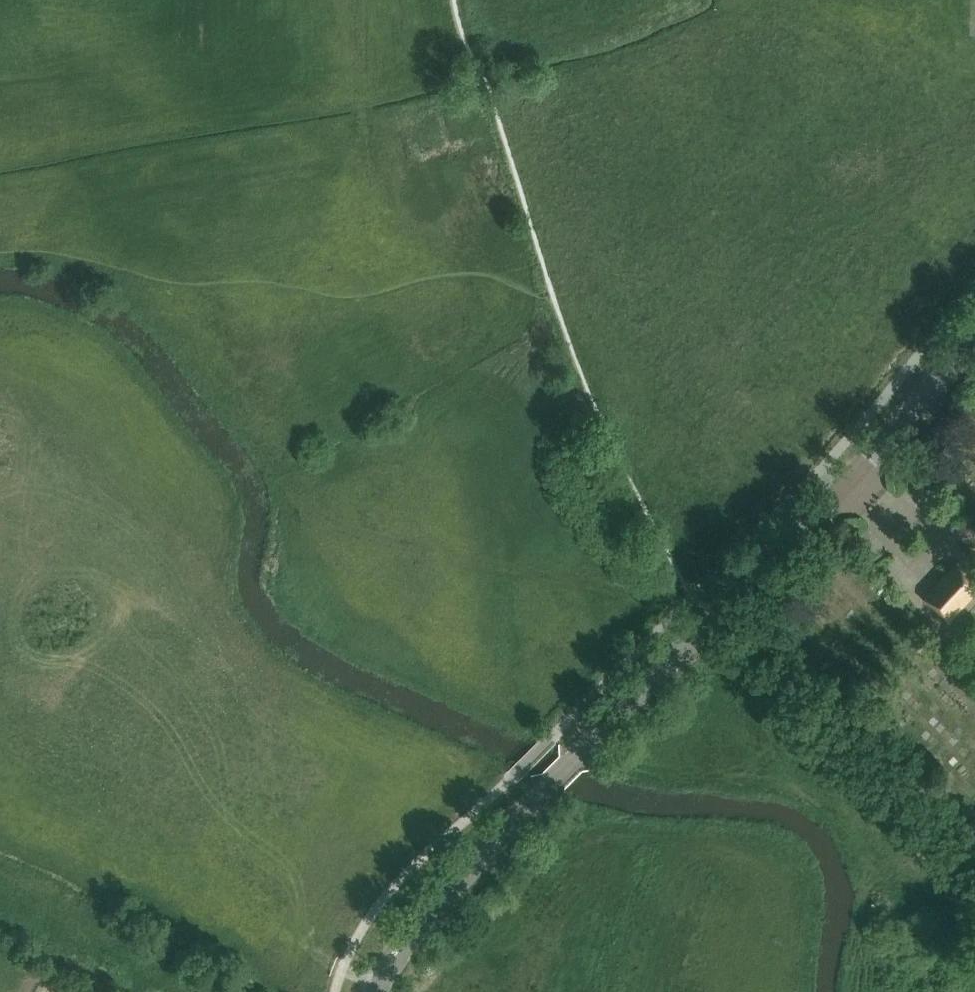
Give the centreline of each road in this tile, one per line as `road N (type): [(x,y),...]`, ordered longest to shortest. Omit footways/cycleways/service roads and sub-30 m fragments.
road 1 (tertiary): [(375,991),(467,875),(843,488),(974,333)]

